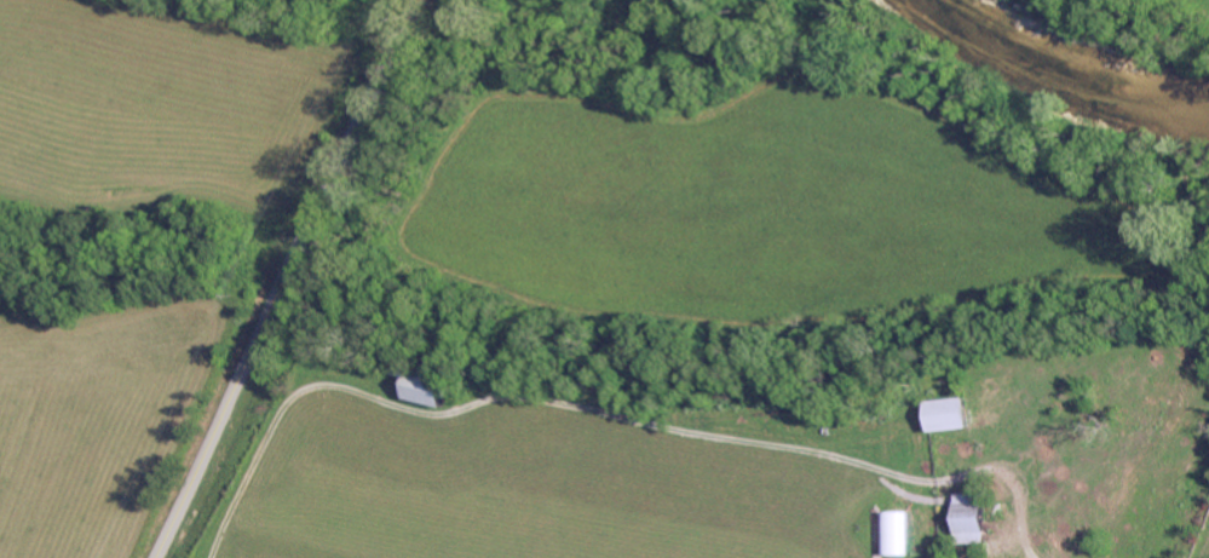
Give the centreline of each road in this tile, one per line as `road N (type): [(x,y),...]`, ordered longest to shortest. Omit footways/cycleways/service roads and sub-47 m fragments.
road 1 (secondary): [(153,557),(417,0)]

